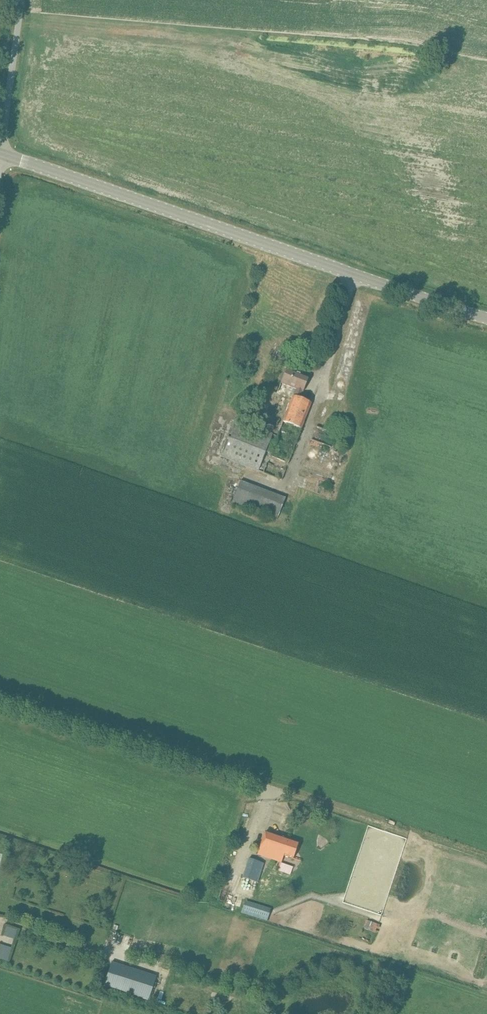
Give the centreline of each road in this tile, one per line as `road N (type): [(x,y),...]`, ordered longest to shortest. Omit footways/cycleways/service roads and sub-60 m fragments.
road 1 (tertiary): [(486,320),(0,152)]
road 2 (track): [(400,833),(0,700)]
road 3 (unclassified): [(0,150),(20,0)]

